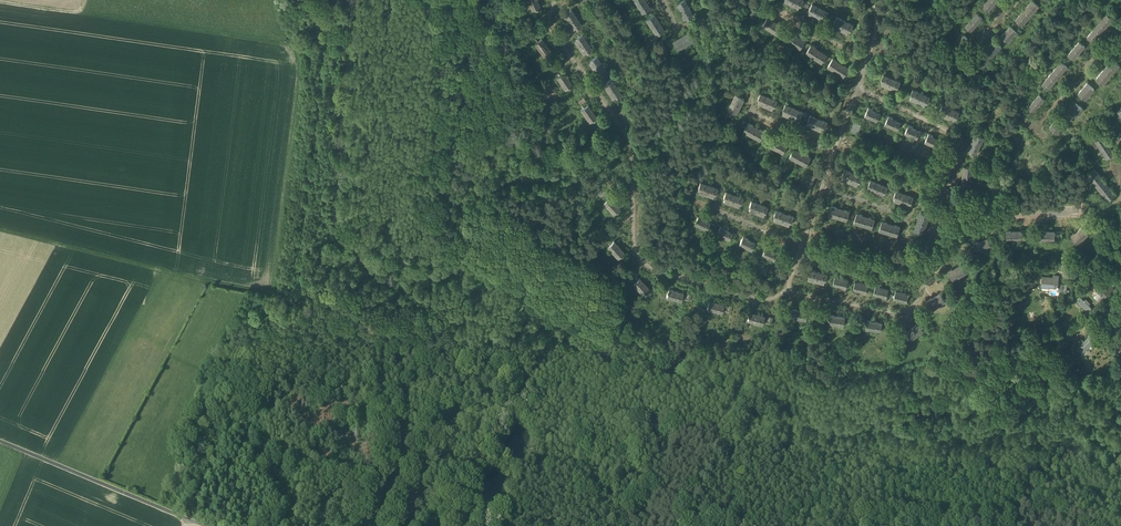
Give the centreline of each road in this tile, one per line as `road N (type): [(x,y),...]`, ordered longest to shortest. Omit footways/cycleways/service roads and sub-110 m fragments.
road 1 (track): [(0,1),(286,44)]
road 2 (track): [(0,230),(264,291)]
road 3 (track): [(0,441),(204,525)]

